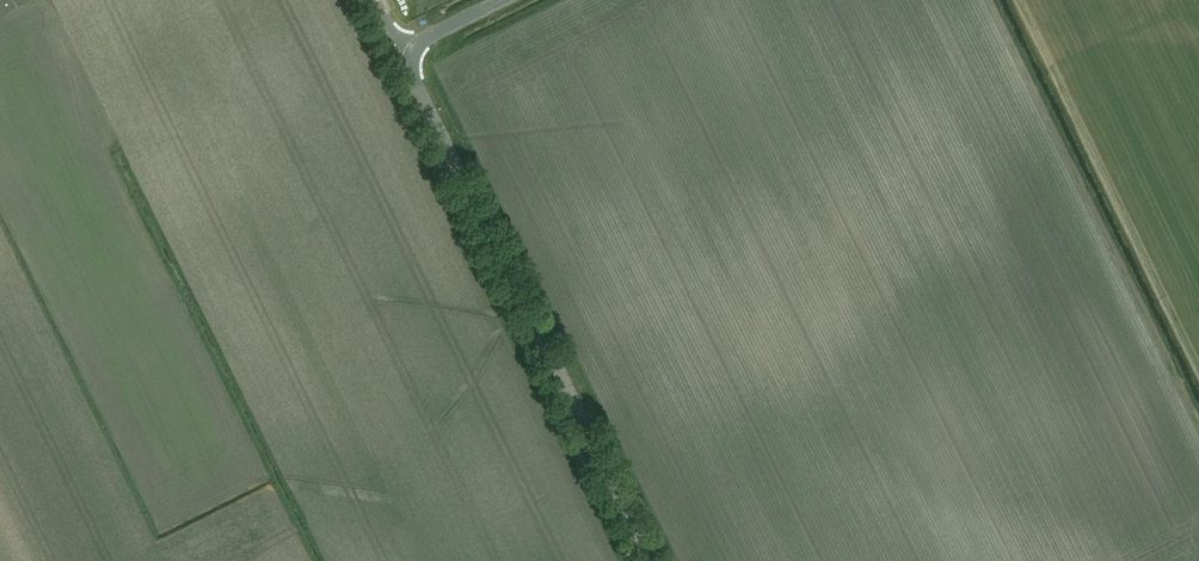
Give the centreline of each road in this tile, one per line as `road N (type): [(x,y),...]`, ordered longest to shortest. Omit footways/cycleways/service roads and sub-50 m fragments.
road 1 (tertiary): [(654,560),(413,74),(414,46)]

